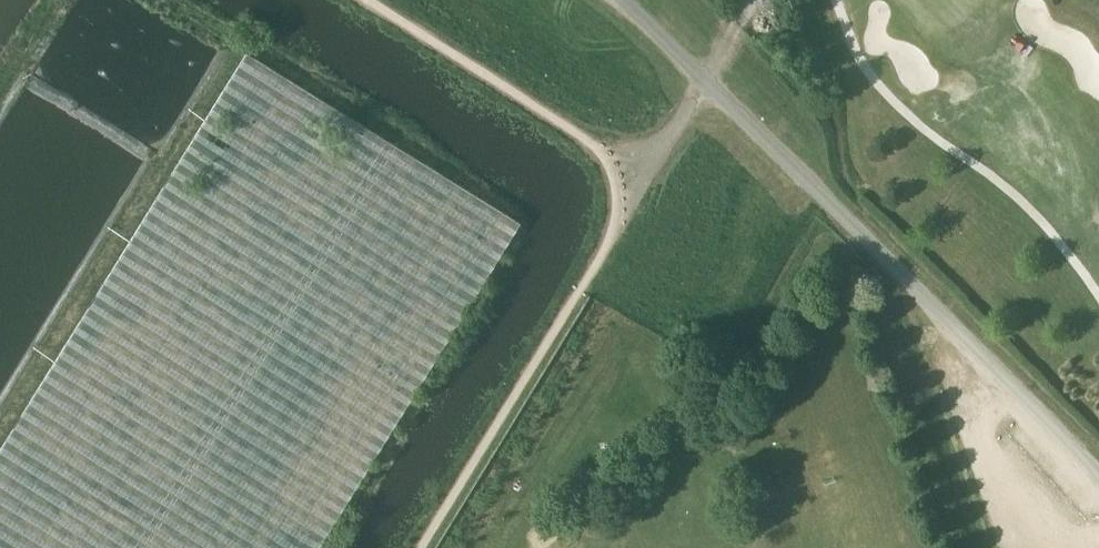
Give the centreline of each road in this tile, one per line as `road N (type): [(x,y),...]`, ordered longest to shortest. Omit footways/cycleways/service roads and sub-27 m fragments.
road 1 (track): [(423,547),(645,178),(368,0)]
road 2 (unclassified): [(622,0),(1098,472)]

